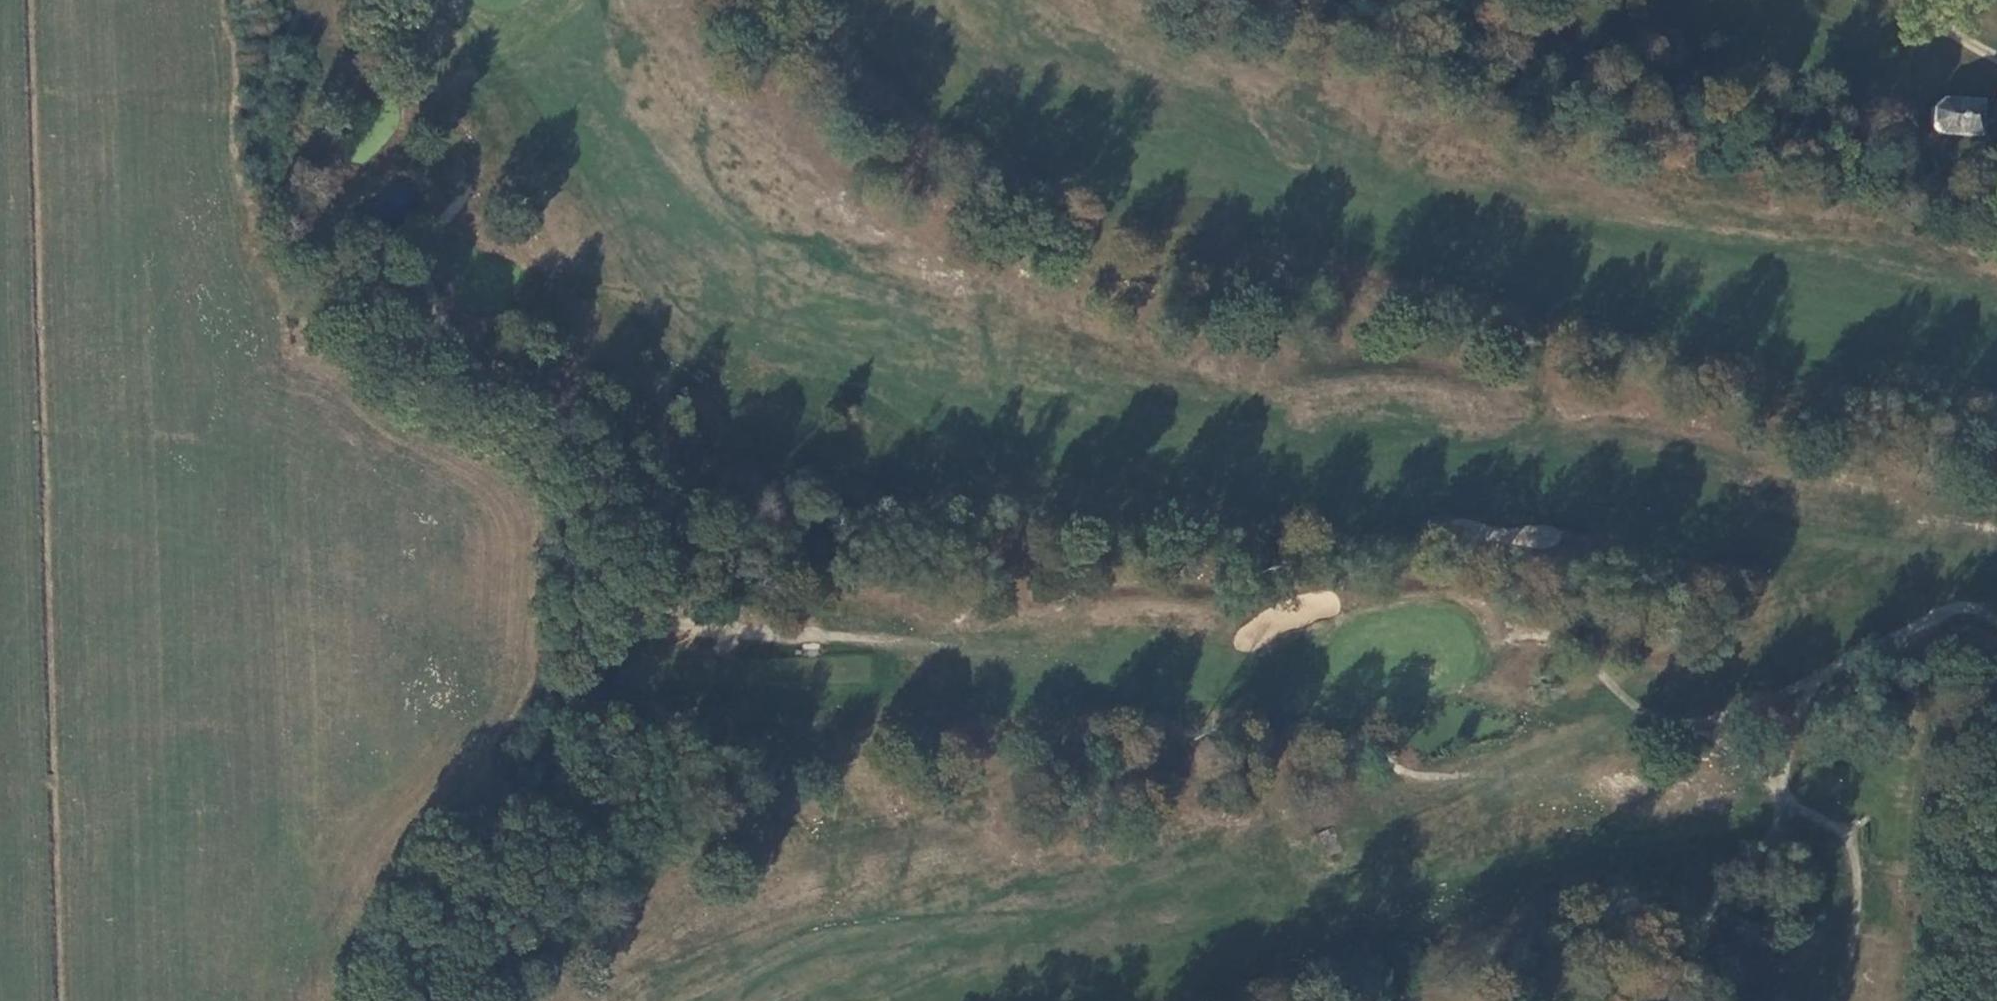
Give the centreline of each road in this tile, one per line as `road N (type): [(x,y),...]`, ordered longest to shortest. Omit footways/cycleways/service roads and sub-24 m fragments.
road 1 (track): [(1951,1000),(1996,608)]

